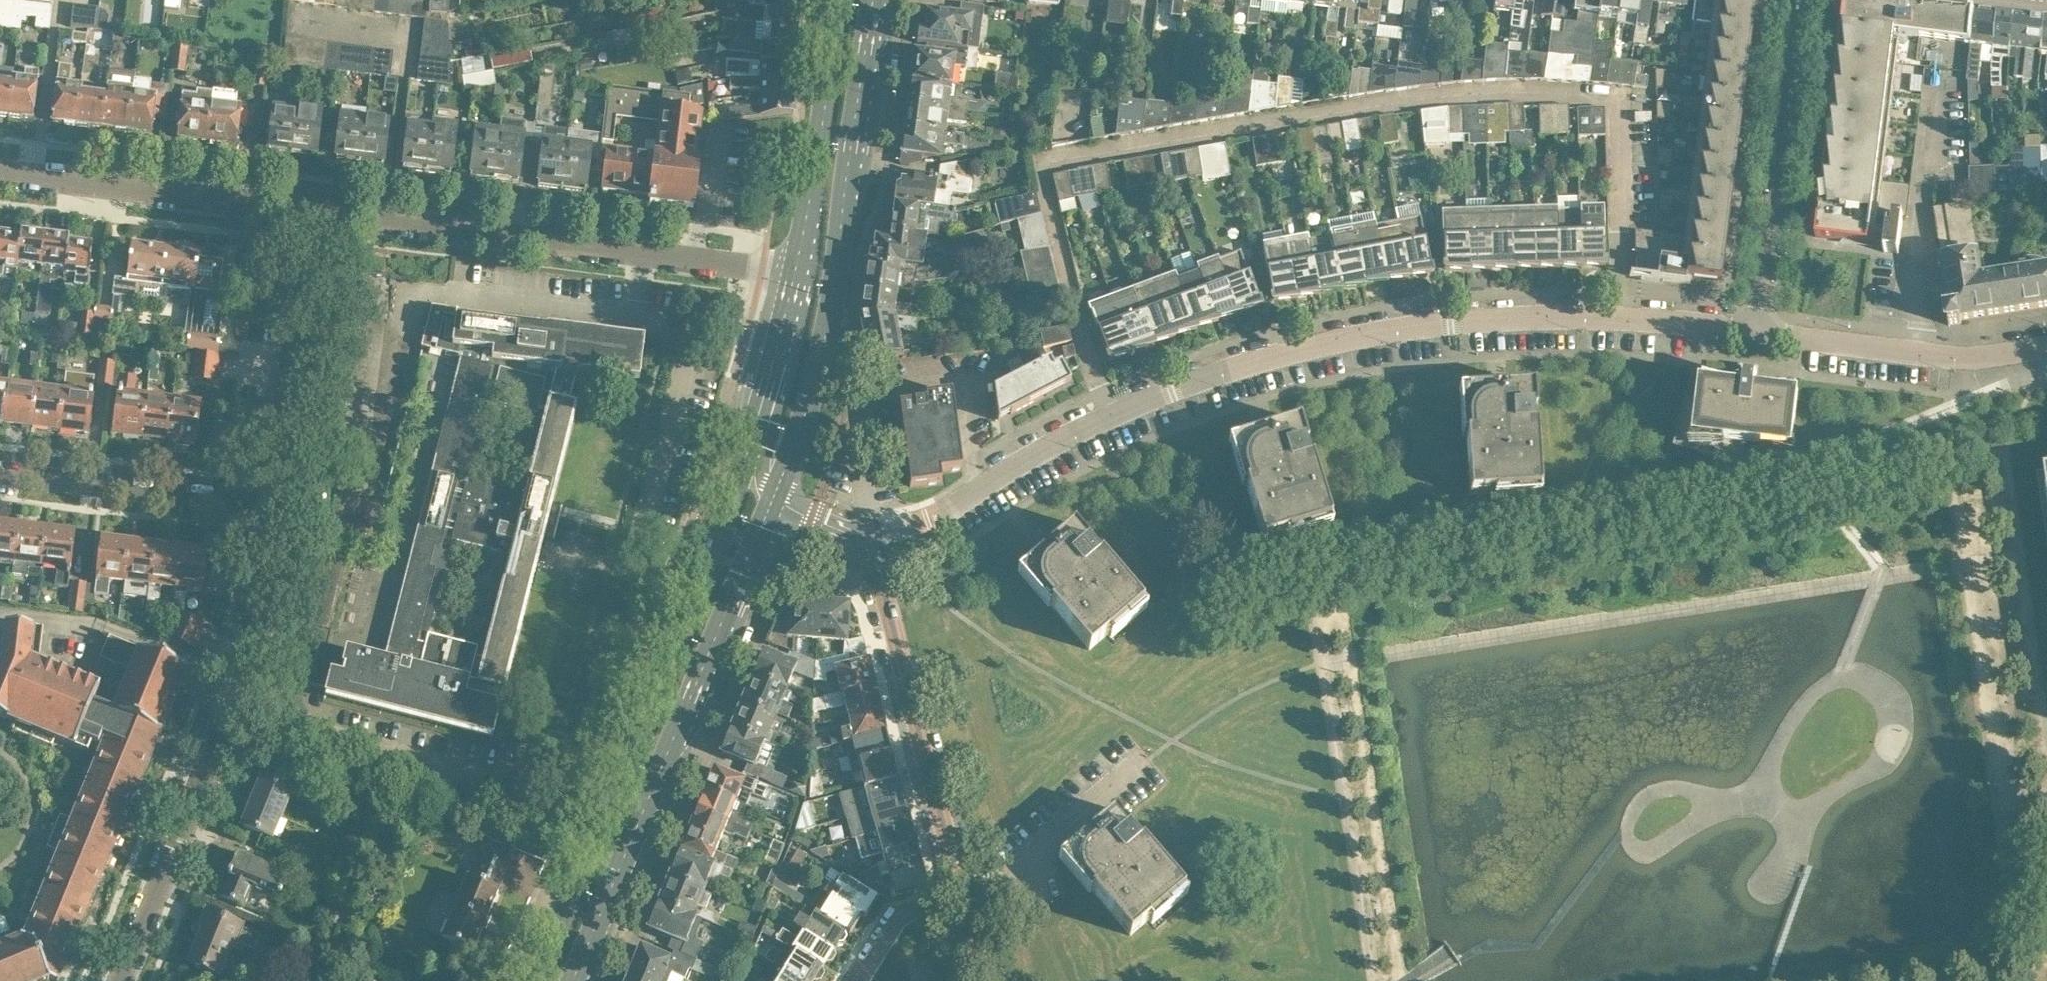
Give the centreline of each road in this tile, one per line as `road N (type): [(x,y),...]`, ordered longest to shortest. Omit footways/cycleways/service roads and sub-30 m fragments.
road 1 (residential): [(883,542),(1117,414),(1202,377),(1308,347),(1513,317),(1629,316),(1766,331)]
road 2 (secondary): [(741,474),(538,980)]
road 3 (secondary): [(576,980),(777,494)]
road 4 (secondary): [(777,494),(833,290),(876,0)]
road 5 (residential): [(119,980),(250,658),(274,506)]
road 6 (residential): [(796,274),(314,211)]
road 7 (residential): [(961,890),(887,594),(883,542)]
road 8 (residential): [(1766,331),(1802,0)]
road 9 (residential): [(314,211),(0,172)]
road 10 (residential): [(274,506),(314,211)]
road 11 (residential): [(1766,331),(1942,357),(2046,350)]
road 12 (secondary): [(839,0),(796,274)]
road 13 (residential): [(274,506),(0,471)]
road 14 (residential): [(961,890),(1009,874),(1144,763)]
road 15 (secondary): [(796,274),(741,474)]
road 16 (residential): [(962,896),(896,917),(856,980)]

